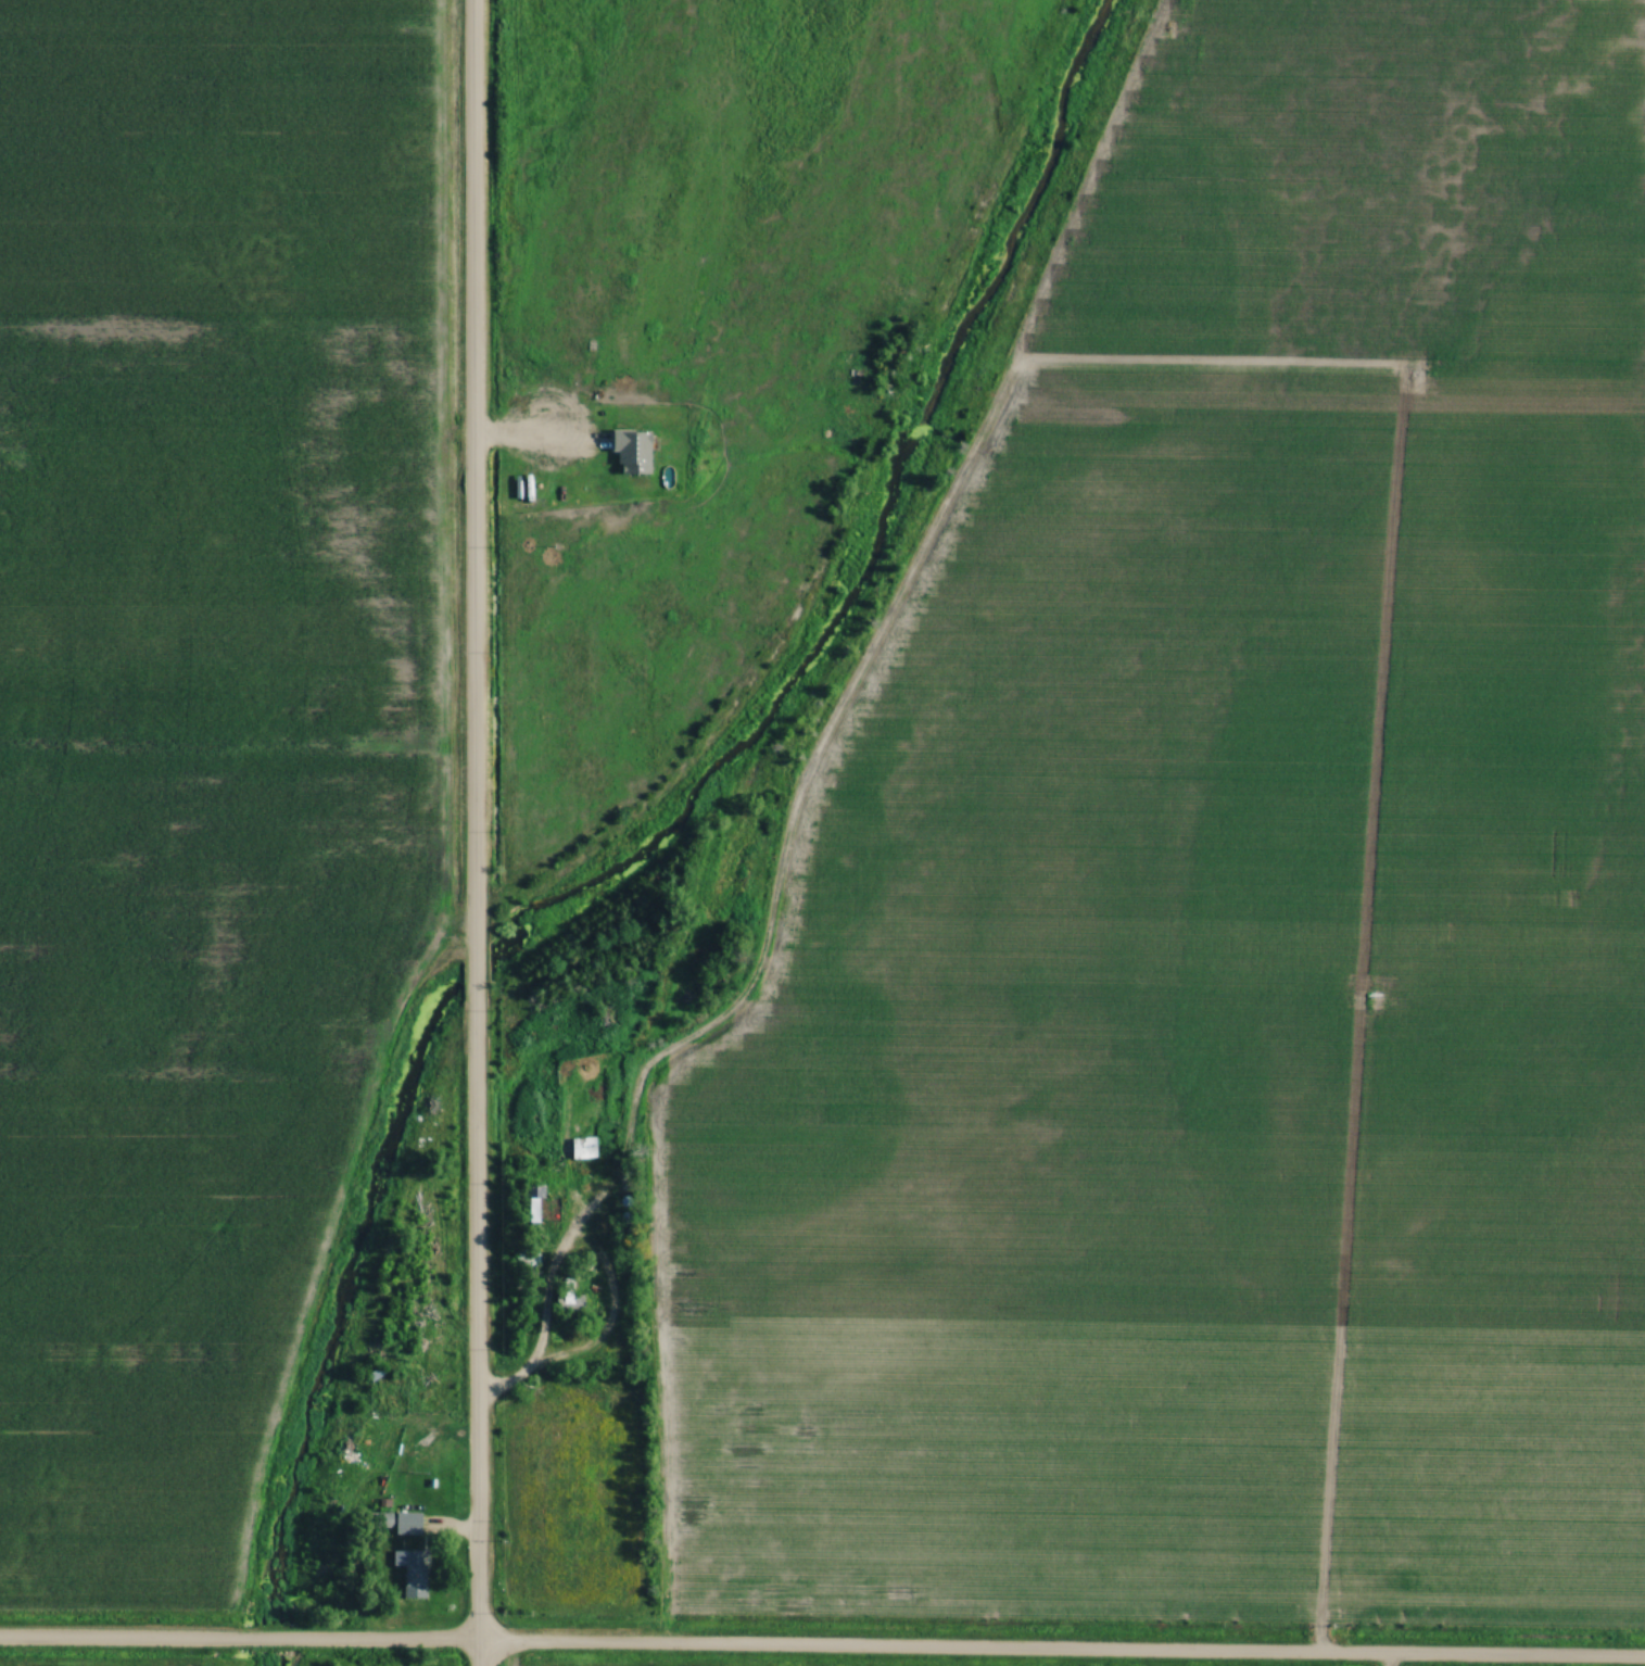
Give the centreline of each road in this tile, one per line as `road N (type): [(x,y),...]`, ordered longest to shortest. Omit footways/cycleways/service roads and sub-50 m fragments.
road 1 (tertiary): [(477,1665),(471,0)]
road 2 (residential): [(1644,1664),(0,1643)]

